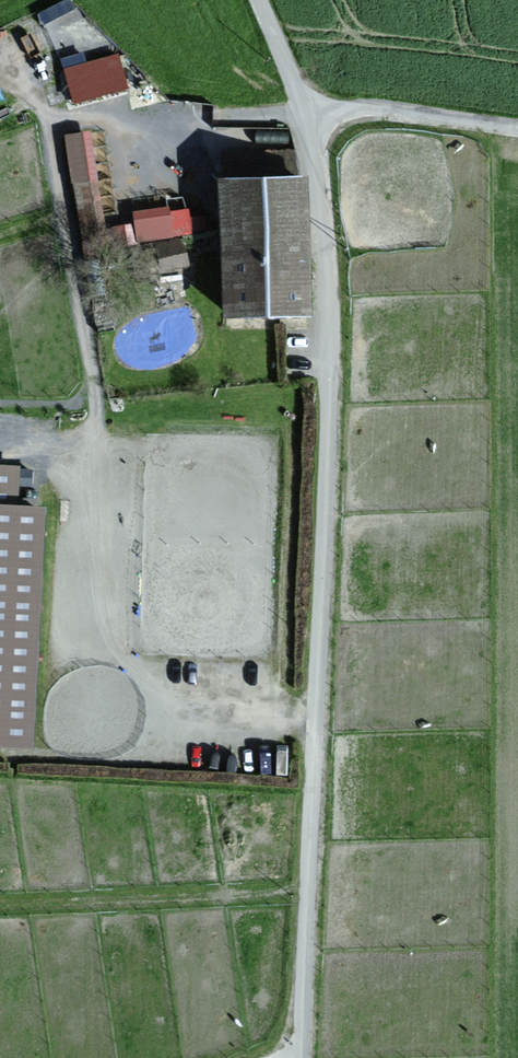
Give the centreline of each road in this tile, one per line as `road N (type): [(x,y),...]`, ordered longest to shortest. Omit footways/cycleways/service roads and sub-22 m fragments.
road 1 (unclassified): [(299,1057),(327,324),(308,124),(258,0)]
road 2 (track): [(49,109),(44,119),(100,415),(97,602),(112,646),(169,705),(315,716)]

